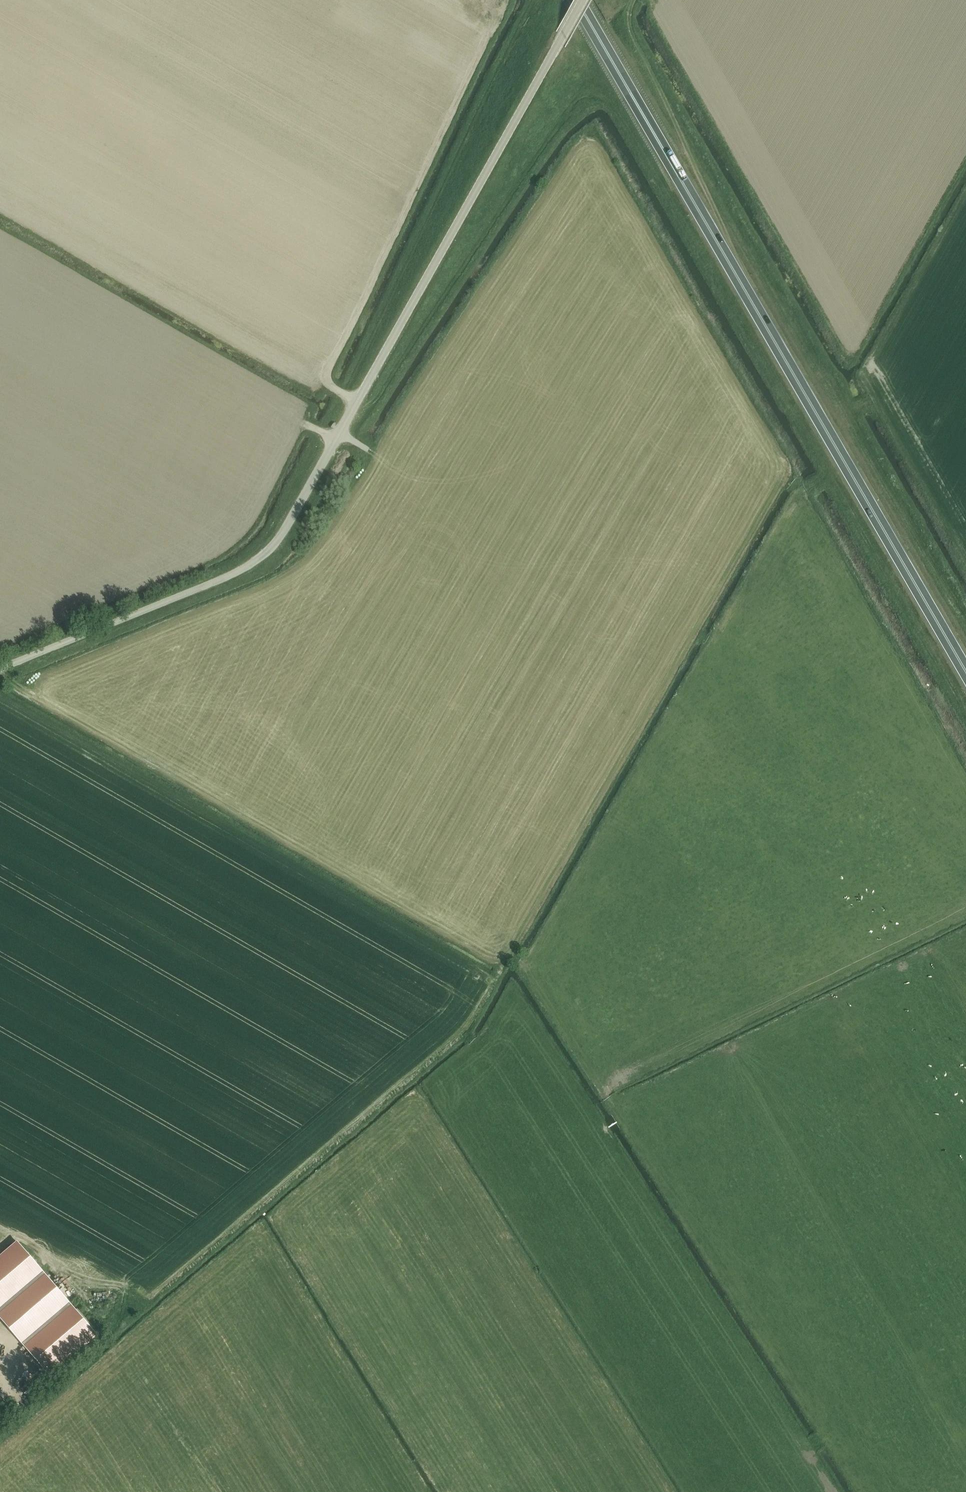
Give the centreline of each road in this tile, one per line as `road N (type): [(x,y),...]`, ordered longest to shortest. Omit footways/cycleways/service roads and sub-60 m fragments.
road 1 (unclassified): [(0,668),(240,571),(271,549),(583,0)]
road 2 (trunk): [(965,674),(591,23)]

